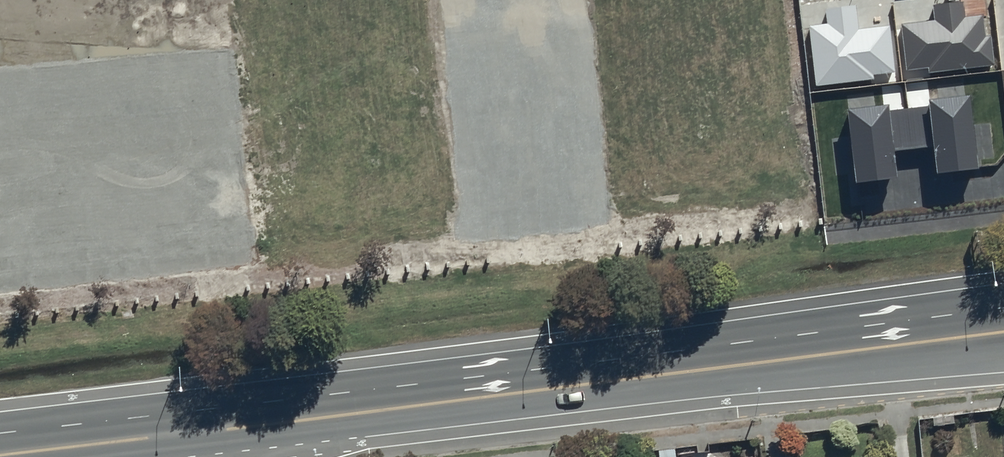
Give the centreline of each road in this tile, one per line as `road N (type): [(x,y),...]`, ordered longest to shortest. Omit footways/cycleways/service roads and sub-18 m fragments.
road 1 (secondary): [(550,387),(962,337)]
road 2 (residential): [(510,0),(550,387)]
road 3 (secondary): [(171,435),(550,387)]
road 4 (secondary): [(171,435),(0,455)]

